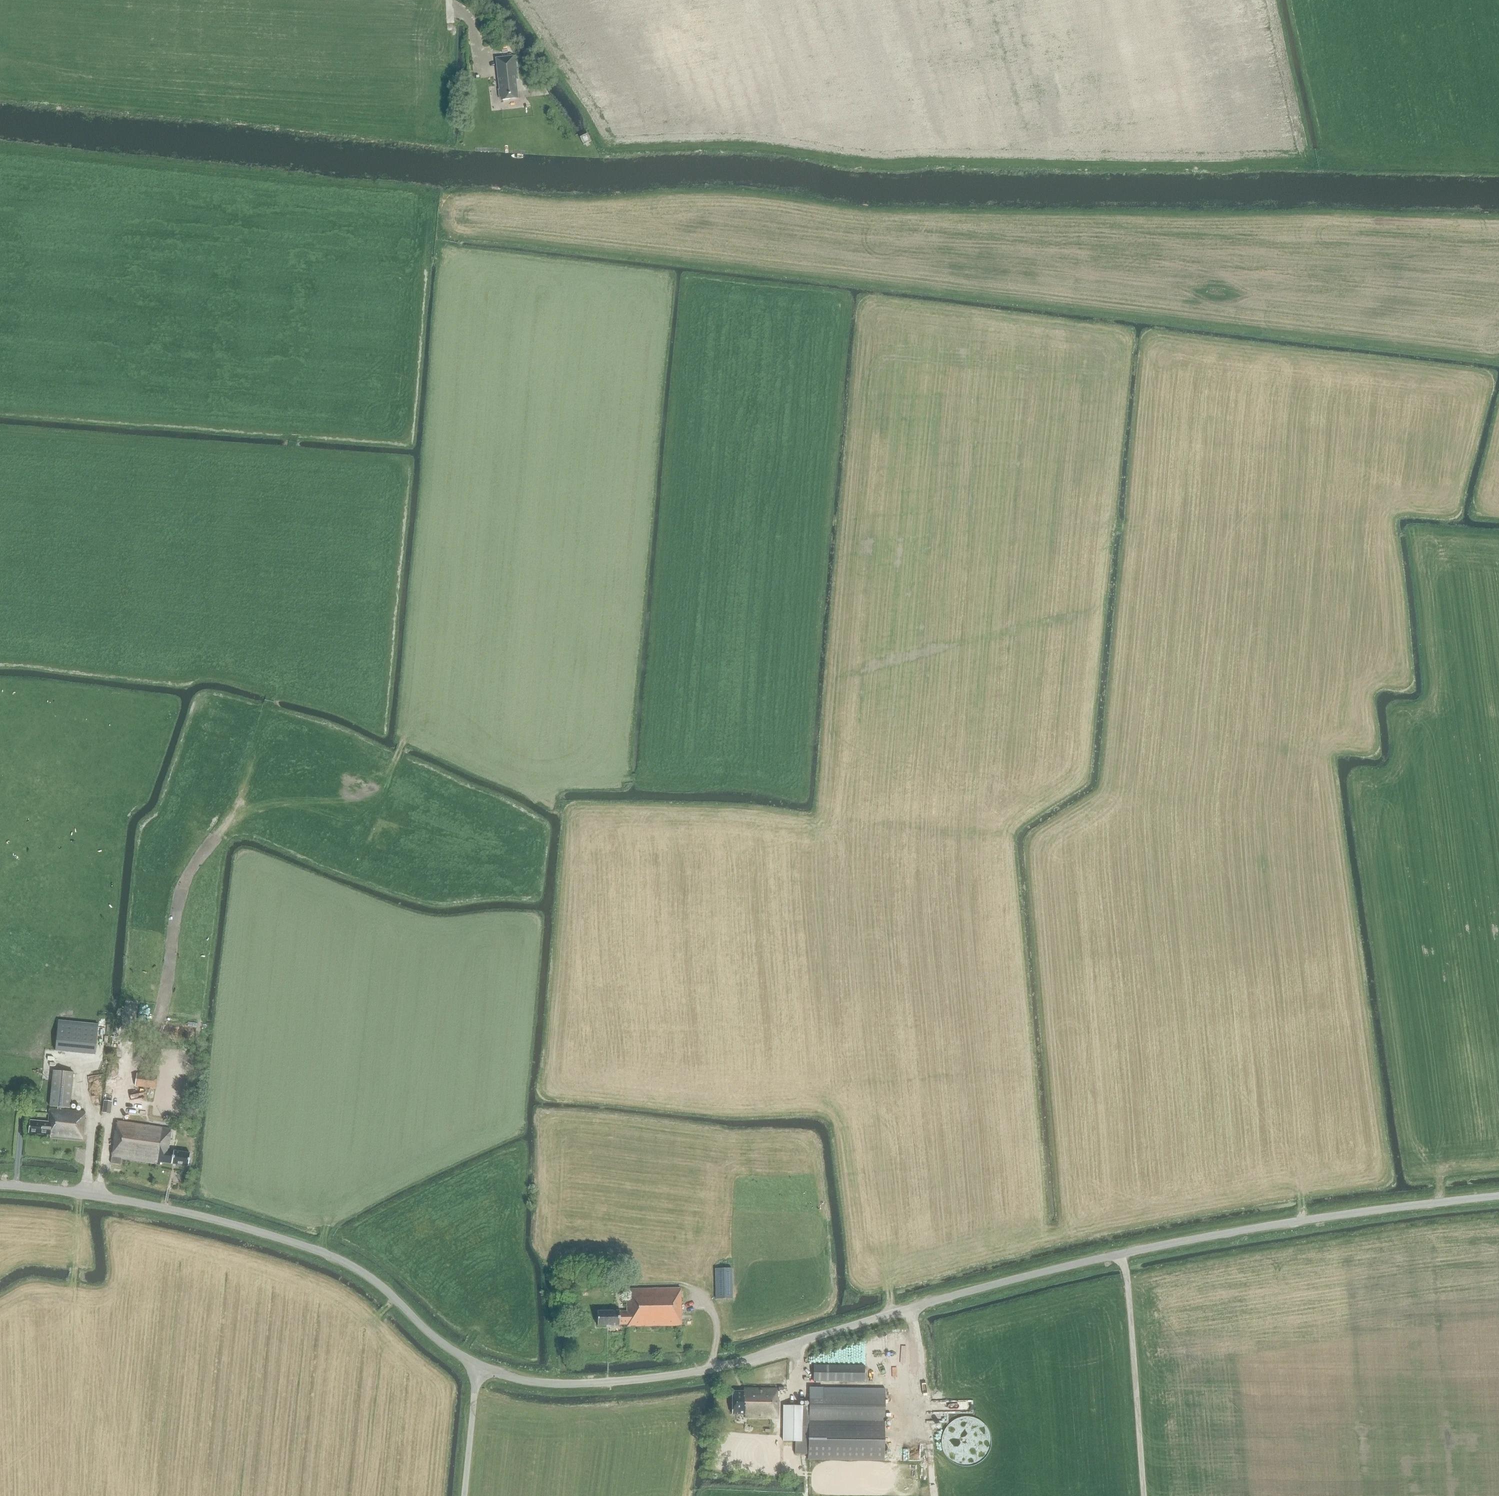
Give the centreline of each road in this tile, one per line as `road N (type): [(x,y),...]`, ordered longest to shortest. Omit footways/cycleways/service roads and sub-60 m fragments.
road 1 (unclassified): [(1498,1196),(1167,1244),(969,1291),(727,1365),(569,1384),(481,1367),(442,1344),(357,1271),(298,1244),(149,1205),(0,1185)]
road 2 (track): [(1144,1495),(1120,1254)]
road 3 (track): [(934,1495),(911,1308)]

